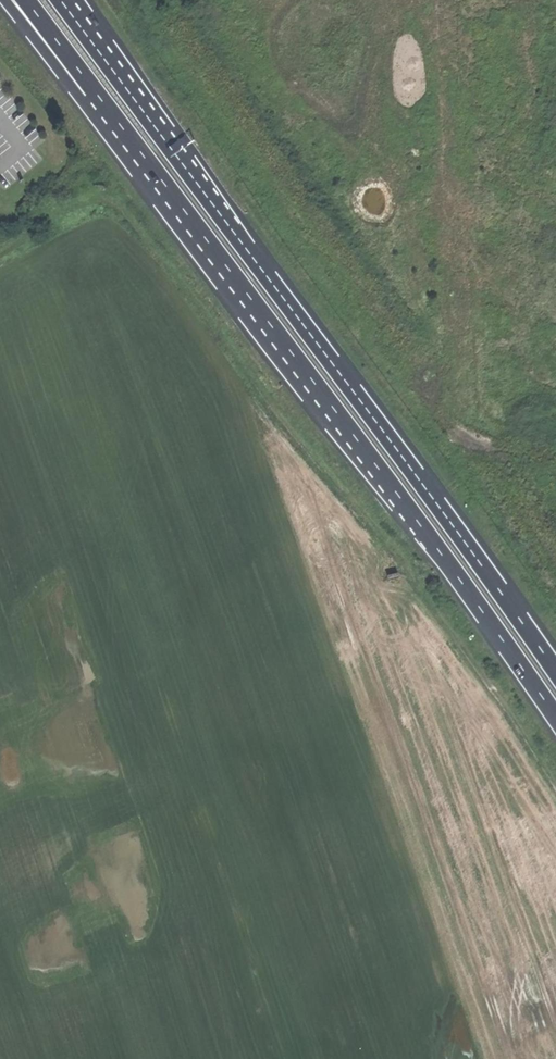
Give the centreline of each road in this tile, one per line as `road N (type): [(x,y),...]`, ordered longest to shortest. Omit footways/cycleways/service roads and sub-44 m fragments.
road 1 (track): [(555,790),(428,597),(107,192)]
road 2 (trunk): [(555,673),(124,86)]
road 3 (trunk): [(164,185),(555,719)]
road 4 (trunk): [(0,1),(164,185)]
road 5 (trunk): [(24,0),(164,185)]
road 6 (track): [(0,254),(107,192)]

